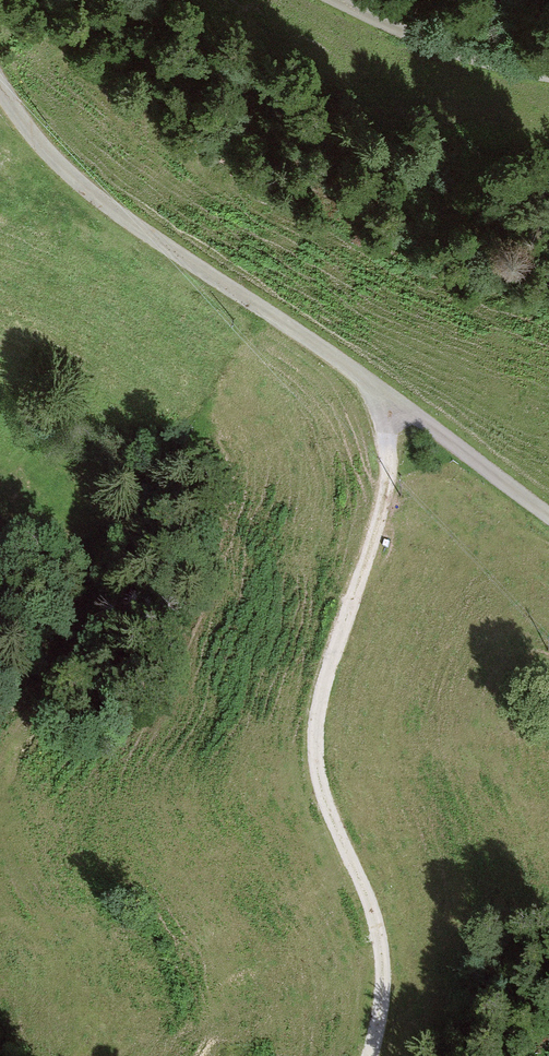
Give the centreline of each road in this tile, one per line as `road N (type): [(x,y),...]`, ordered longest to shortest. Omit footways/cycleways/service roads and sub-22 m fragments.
road 1 (track): [(0,86),(40,143),(103,202),(548,513)]
road 2 (track): [(371,1055),(385,985),(382,952),(368,895),(322,791),(316,747),(328,668),(386,491),(388,450),(372,383)]
road 3 (track): [(11,865),(8,767),(17,742),(86,661),(87,615),(80,568),(46,503),(0,476)]
road 4 (track): [(337,0),(433,44),(548,75)]

